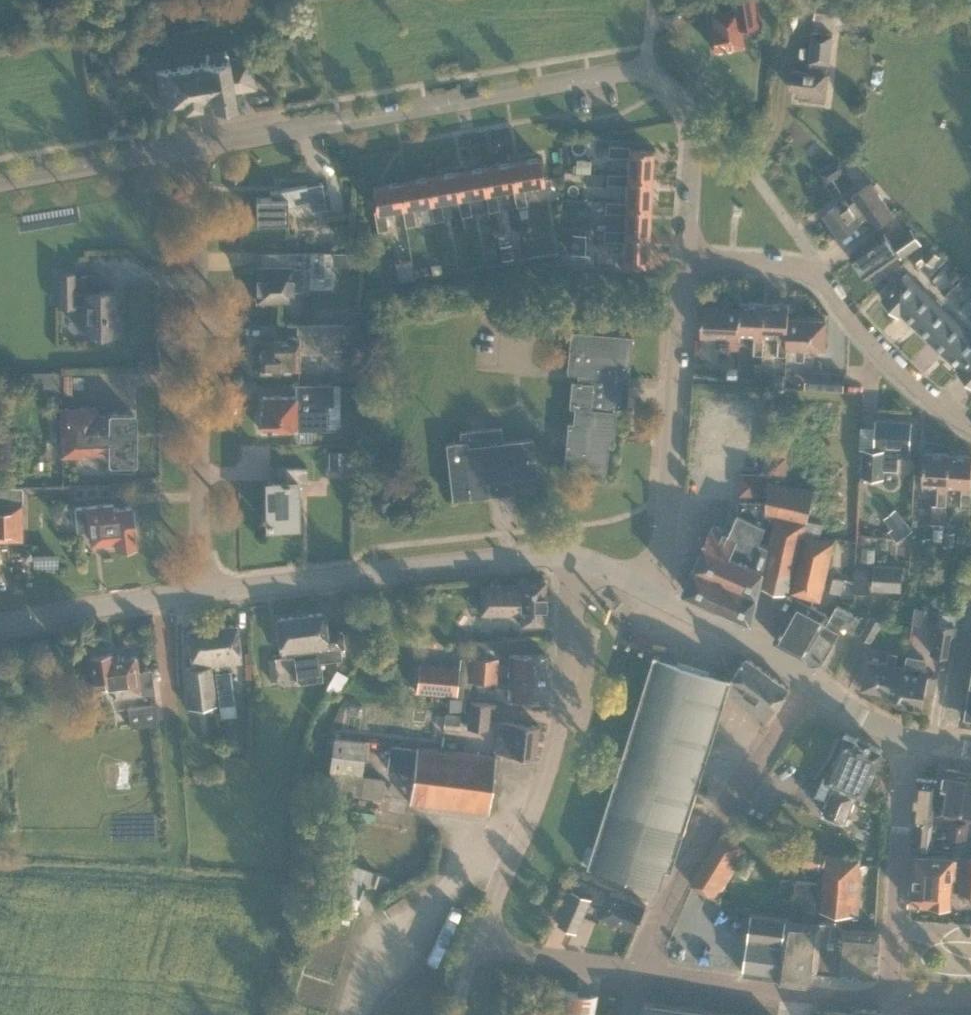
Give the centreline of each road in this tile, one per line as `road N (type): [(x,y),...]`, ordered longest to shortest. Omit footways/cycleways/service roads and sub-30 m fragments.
road 1 (residential): [(642,969),(476,940),(554,745),(575,557)]
road 2 (residential): [(201,144),(619,70),(649,72)]
road 3 (residential): [(200,591),(201,144)]
road 4 (tertiary): [(200,591),(514,555),(575,557)]
road 5 (residential): [(970,422),(881,347),(825,278),(685,260)]
road 6 (residential): [(642,969),(658,917),(812,682)]
road 7 (residential): [(642,587),(663,543),(685,260)]
road 8 (residential): [(890,993),(910,736)]
road 9 (residential): [(890,993),(642,969)]
road 10 (residential): [(685,260),(691,113),(649,72)]
road 11 (residential): [(0,178),(201,144)]
road 12 (tertiary): [(0,623),(200,591)]
road 13 (tertiary): [(812,682),(642,587)]

